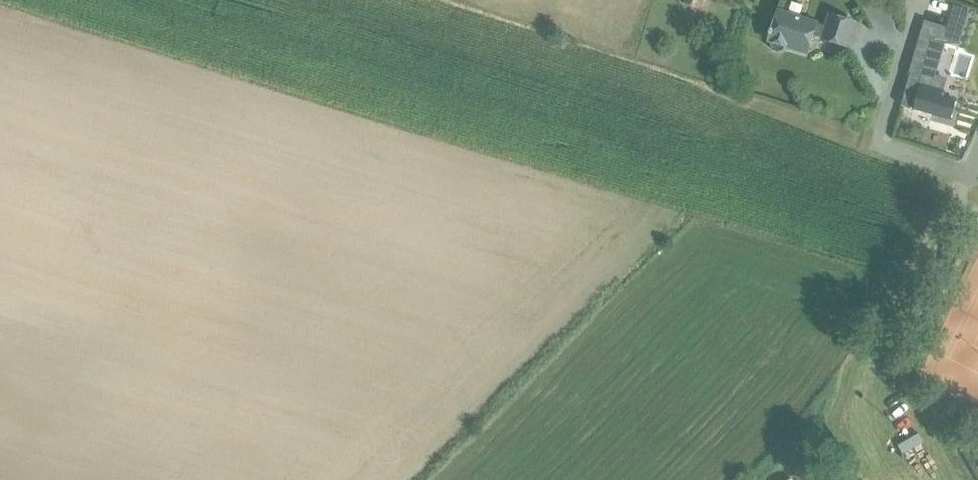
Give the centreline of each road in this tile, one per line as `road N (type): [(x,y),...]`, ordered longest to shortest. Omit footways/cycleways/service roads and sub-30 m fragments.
road 1 (residential): [(970,166),(885,146),(879,131),(917,0)]
road 2 (residential): [(970,166),(911,285)]

